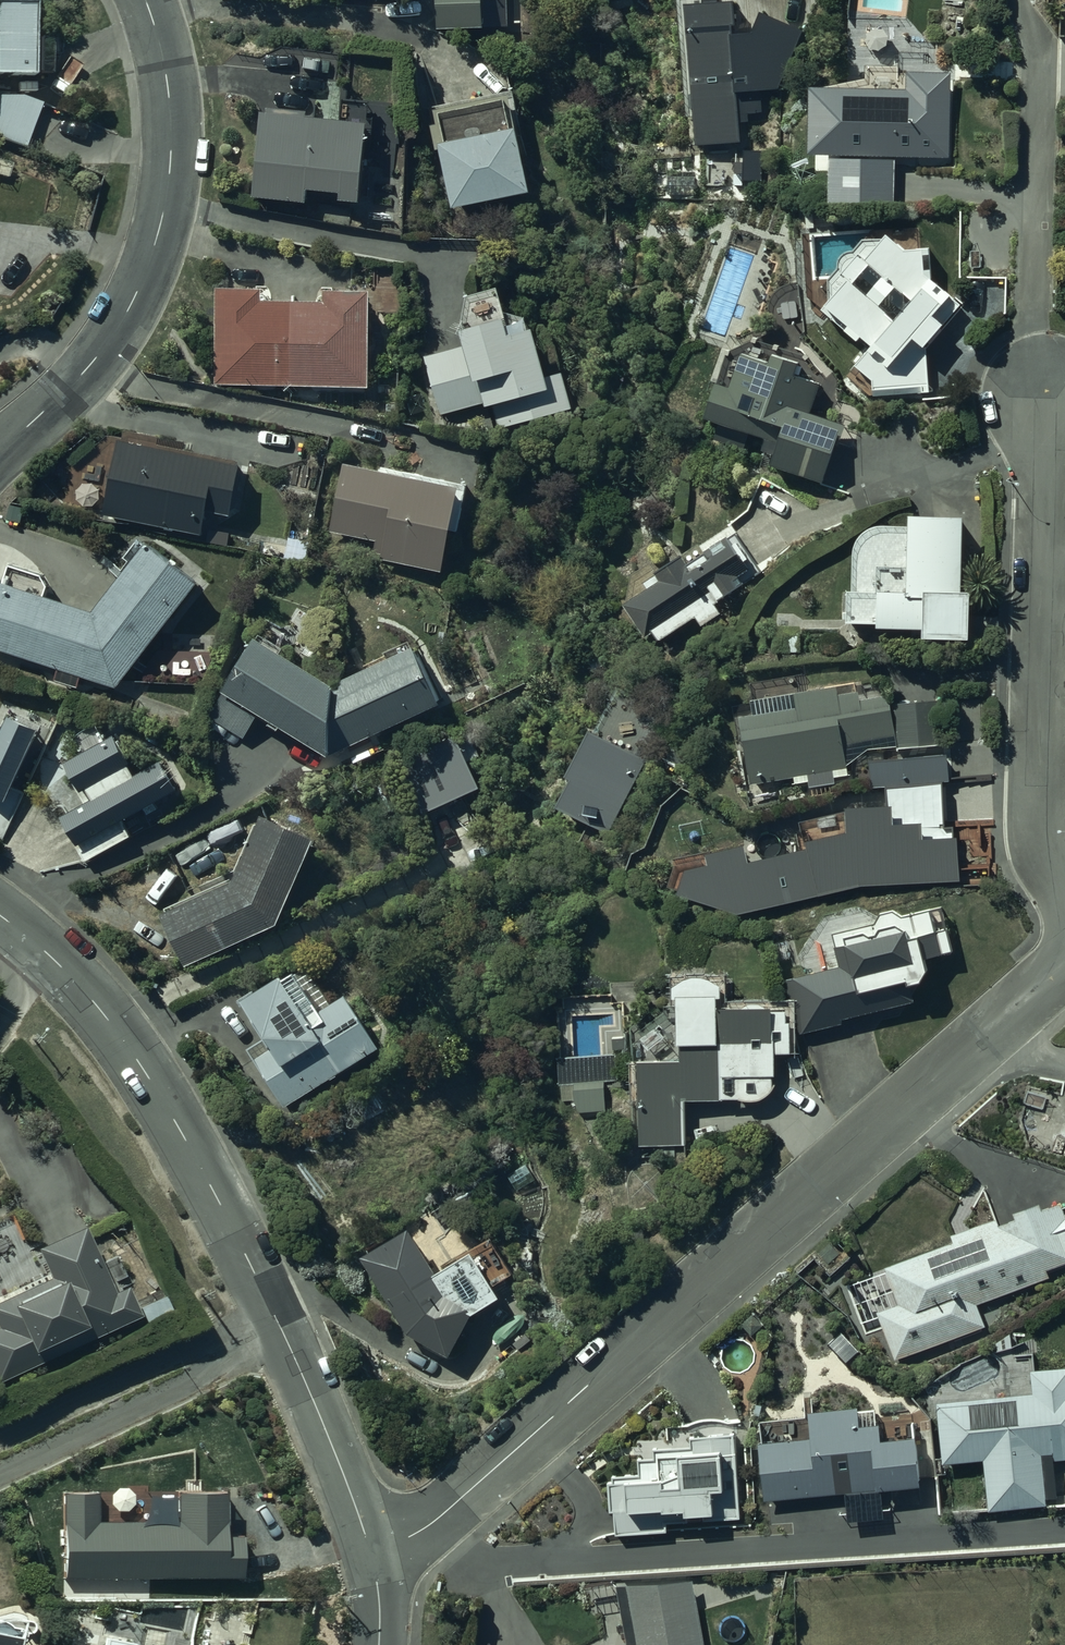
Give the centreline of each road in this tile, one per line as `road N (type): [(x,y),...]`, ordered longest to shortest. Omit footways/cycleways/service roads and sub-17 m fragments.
road 1 (residential): [(372,1553),(428,1528),(1064,969)]
road 2 (unclassified): [(0,915),(98,1007),(177,1124),(278,1319),(372,1553)]
road 3 (residential): [(144,0),(171,101),(169,177),(155,246),(114,335),(0,452)]
road 4 (residential): [(1064,886),(1044,846),(1039,811),(1040,395)]

